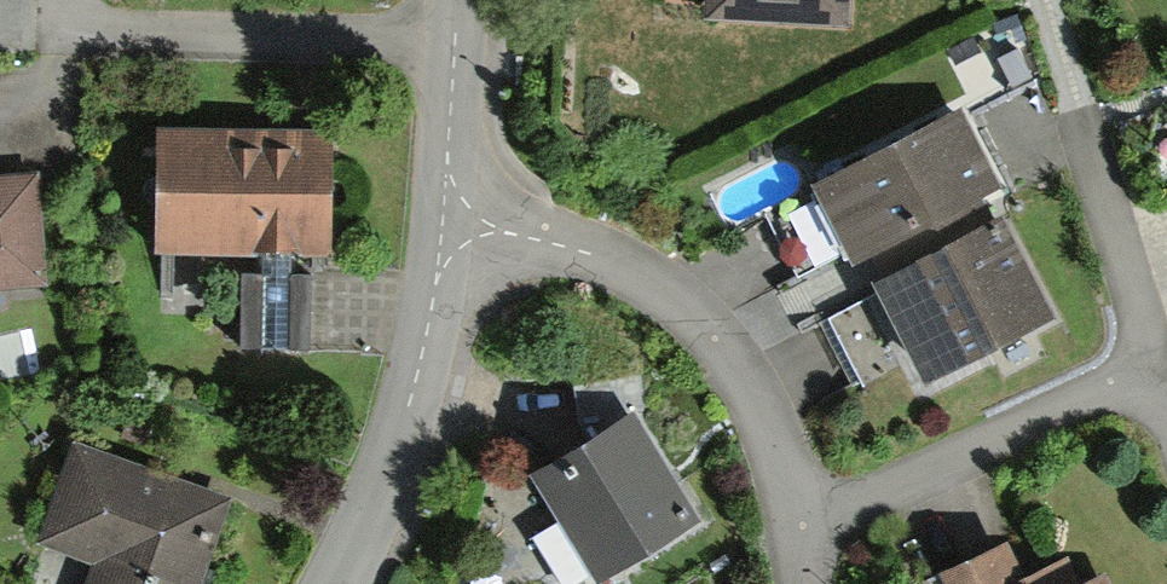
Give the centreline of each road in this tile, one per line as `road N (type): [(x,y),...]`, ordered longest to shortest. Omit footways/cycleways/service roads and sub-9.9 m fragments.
road 1 (residential): [(444,219),(614,262),(710,324),(773,429),(804,520),(806,583)]
road 2 (residential): [(335,583),(399,423),(444,219)]
road 3 (residential): [(444,219),(457,0)]

